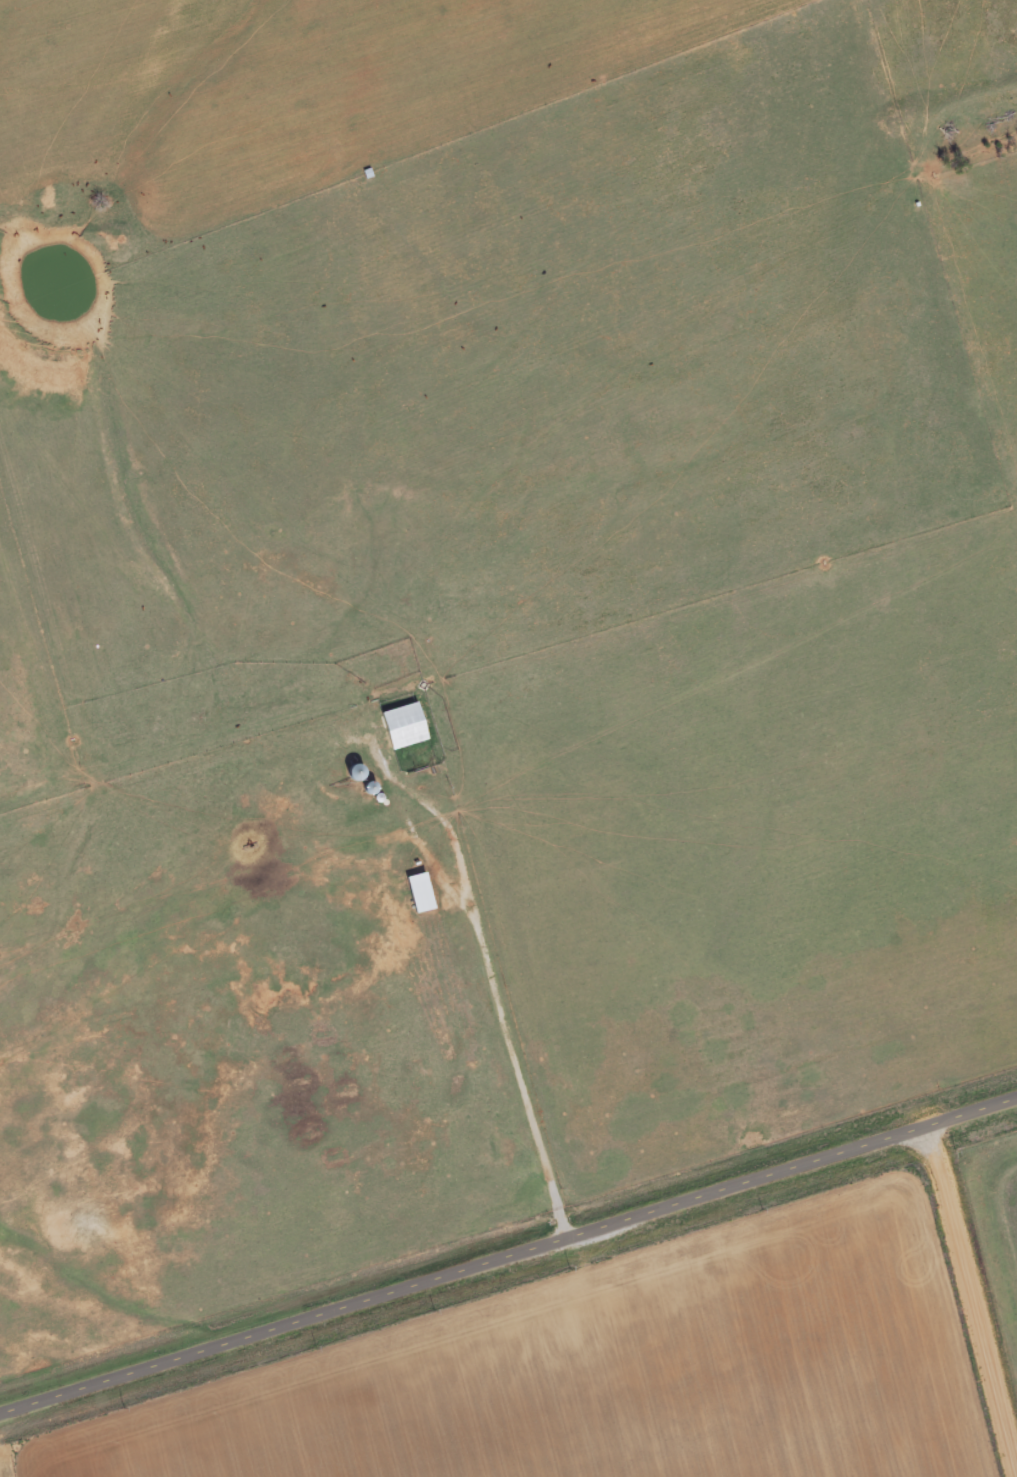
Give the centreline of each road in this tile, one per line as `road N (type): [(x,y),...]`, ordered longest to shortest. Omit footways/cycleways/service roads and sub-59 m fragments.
road 1 (tertiary): [(0,1411),(1016,1101)]
road 2 (residential): [(551,1242),(445,820),(389,775)]
road 3 (residential): [(1014,1476),(926,1126)]

